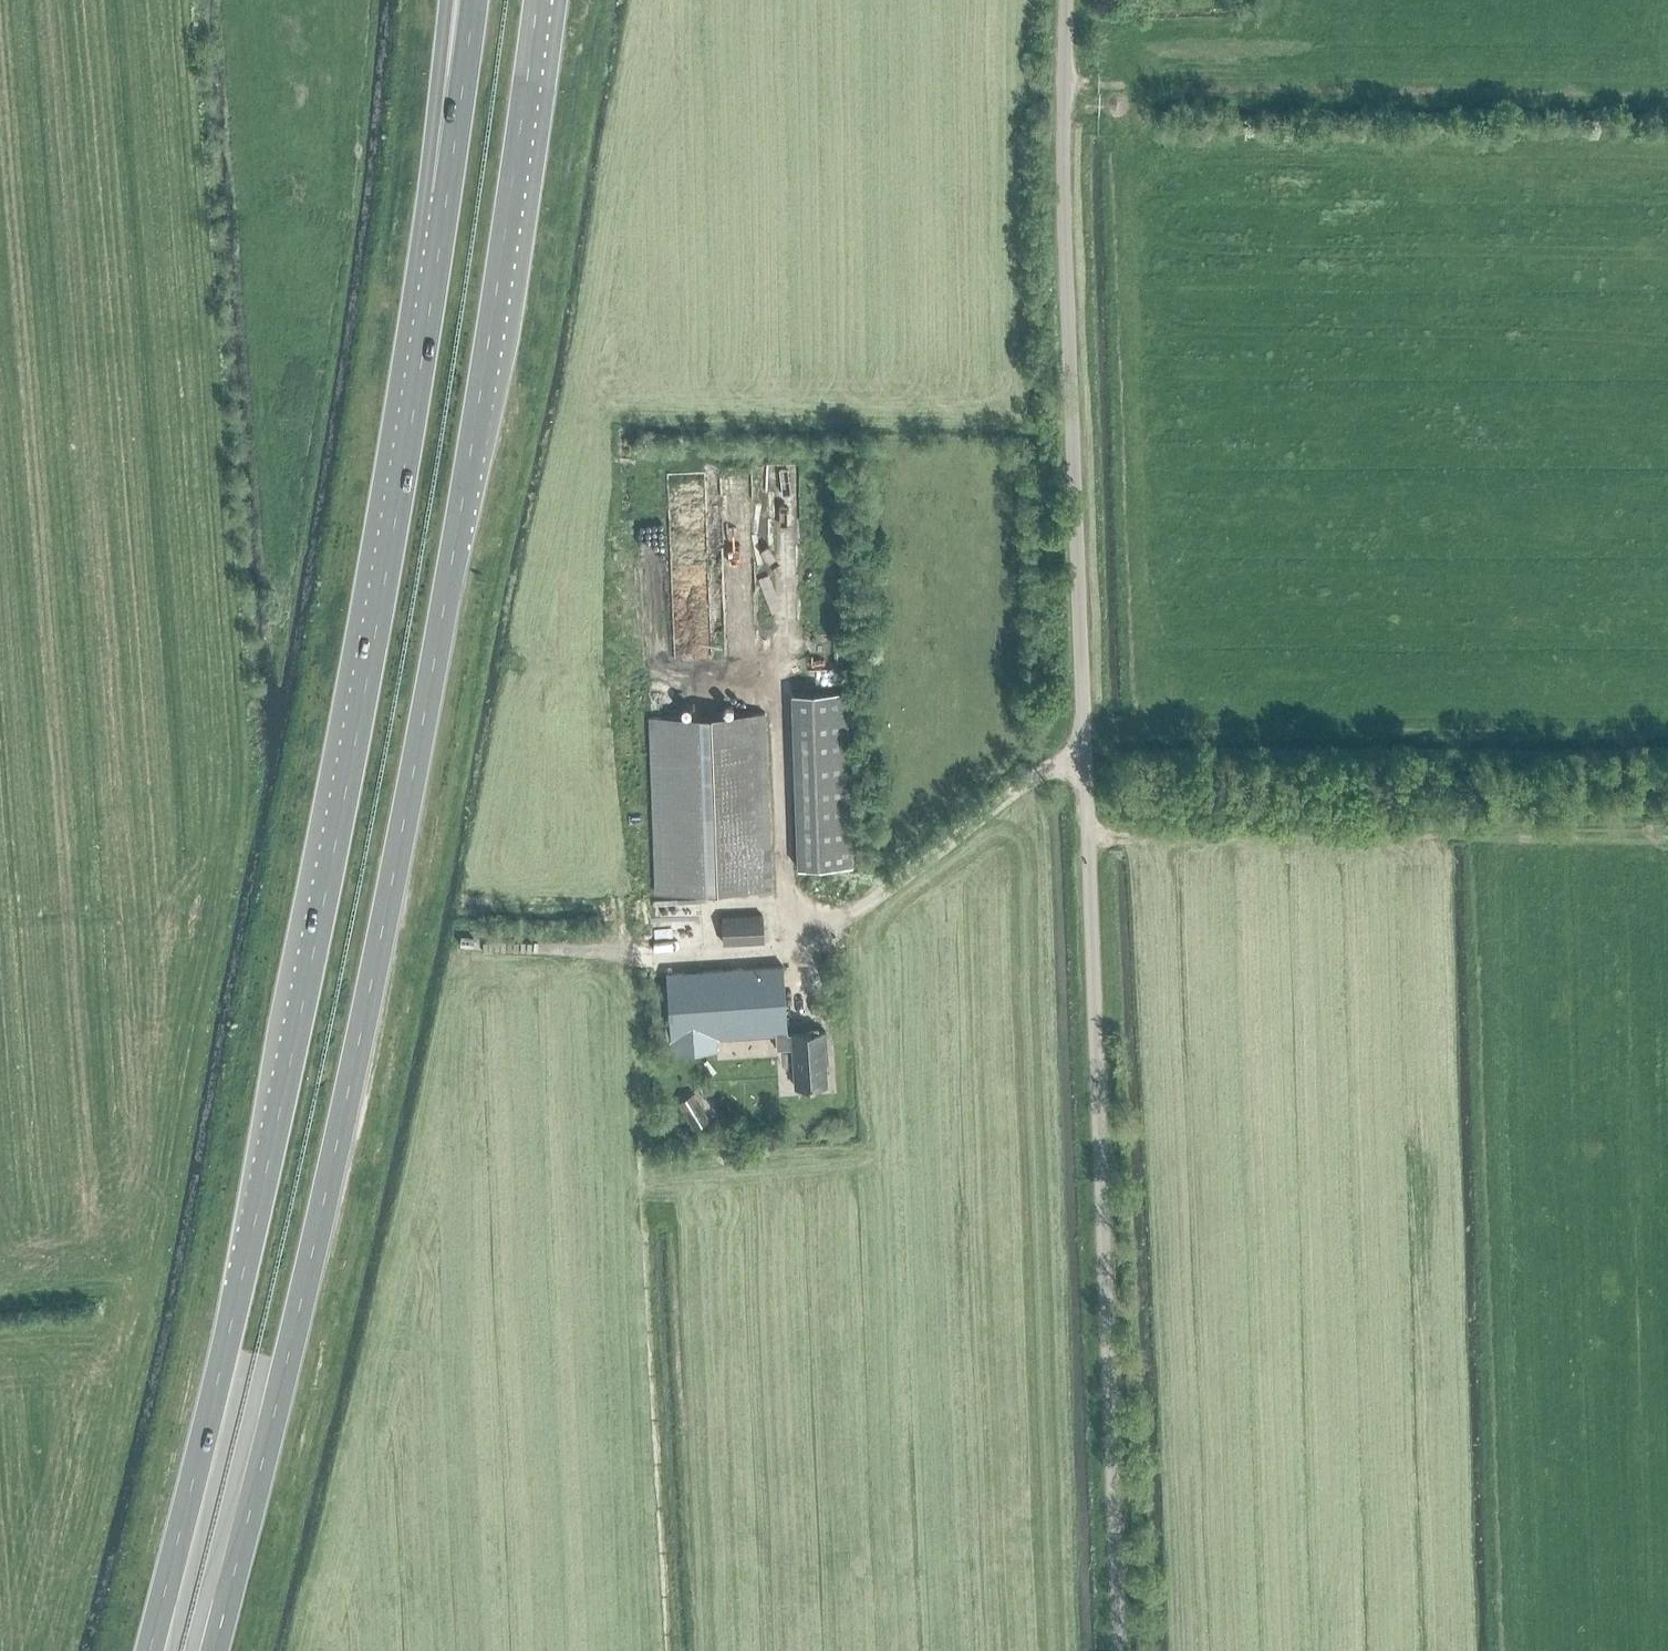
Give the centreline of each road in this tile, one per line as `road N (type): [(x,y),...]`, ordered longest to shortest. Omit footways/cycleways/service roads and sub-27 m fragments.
road 1 (trunk): [(214,1650),(314,1245),(402,827),(537,7)]
road 2 (unclassified): [(1126,1650),(1097,792),(1078,664),(1070,0)]
road 3 (trunk): [(434,279),(320,917),(148,1650)]
road 4 (trunk): [(472,0),(434,279)]
road 5 (trunk): [(447,0),(424,194),(434,279)]

